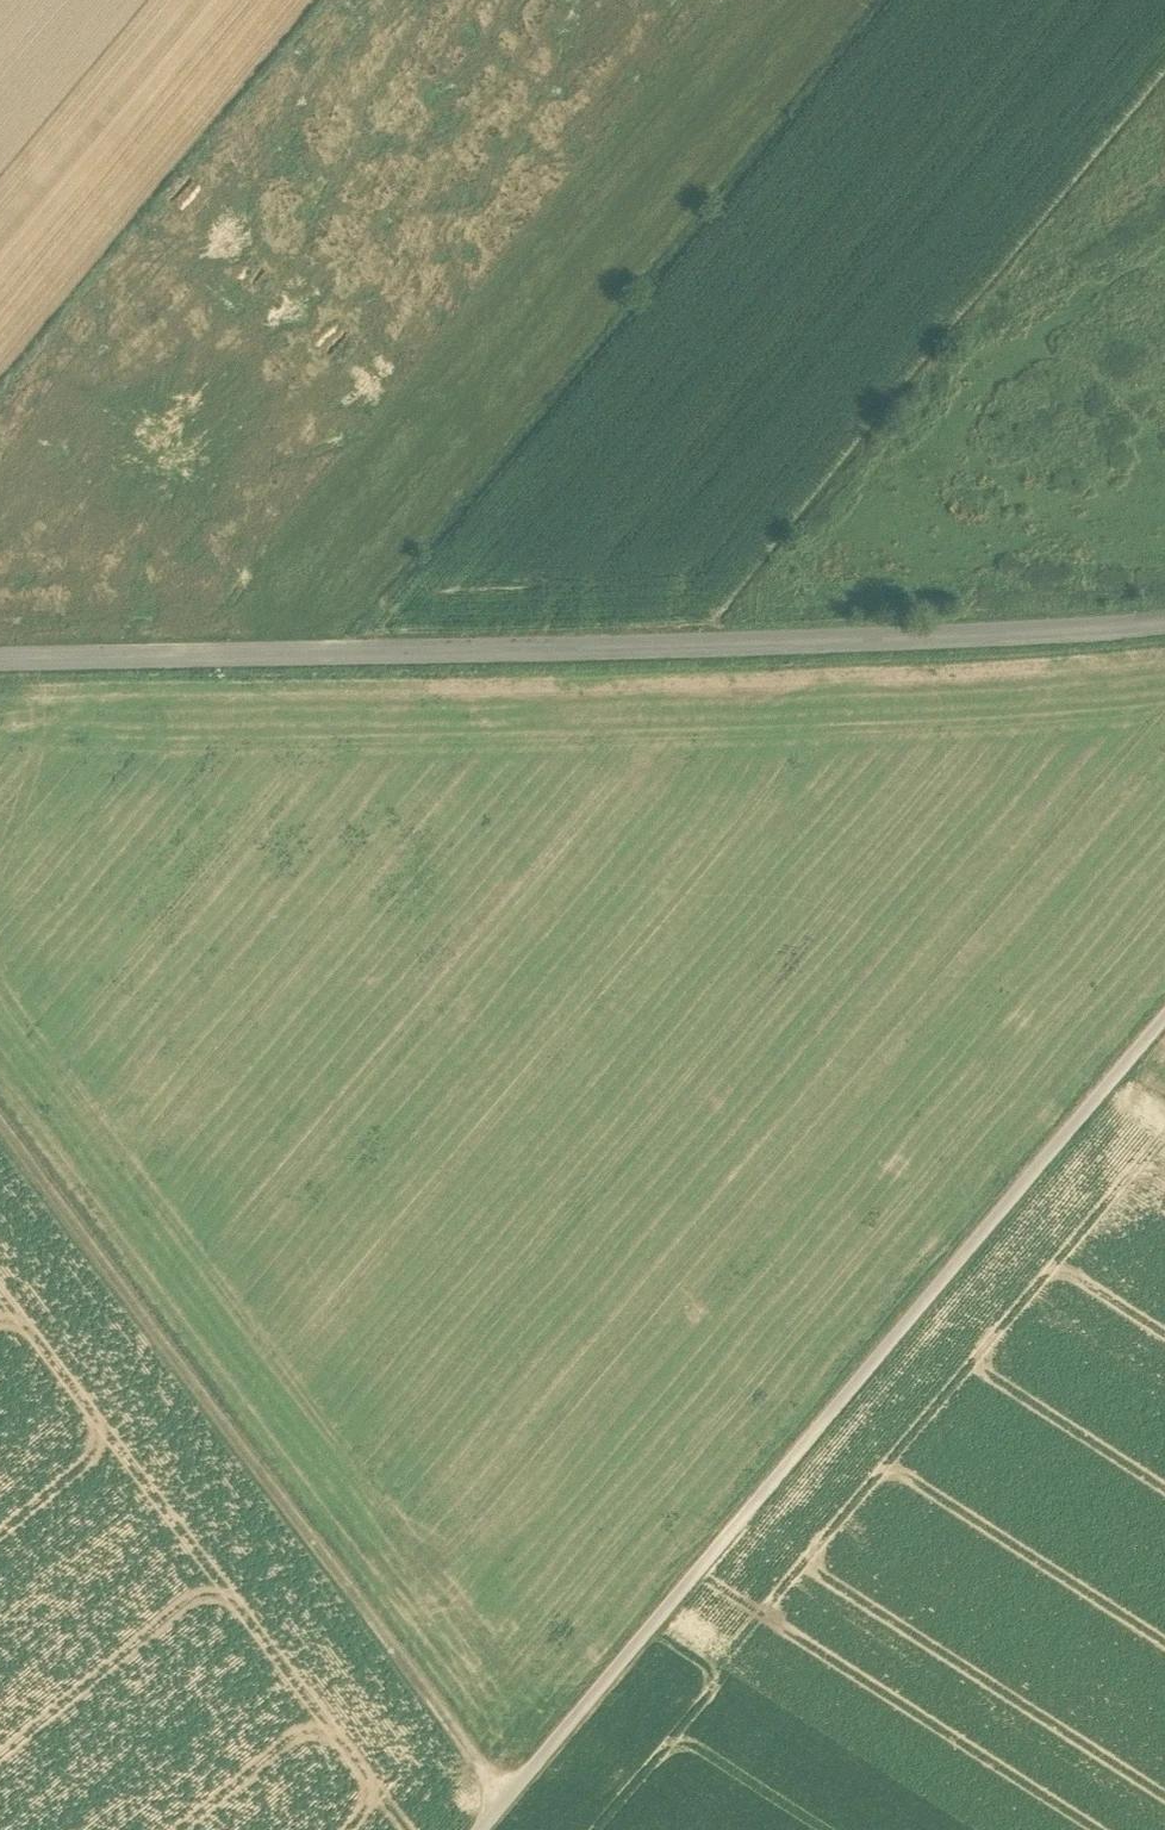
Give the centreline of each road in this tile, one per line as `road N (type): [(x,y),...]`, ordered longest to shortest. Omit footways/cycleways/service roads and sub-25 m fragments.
road 1 (tertiary): [(0,658),(705,650),(1164,622)]
road 2 (track): [(483,1829),(1164,1021)]
road 3 (track): [(510,1797),(0,1119)]

